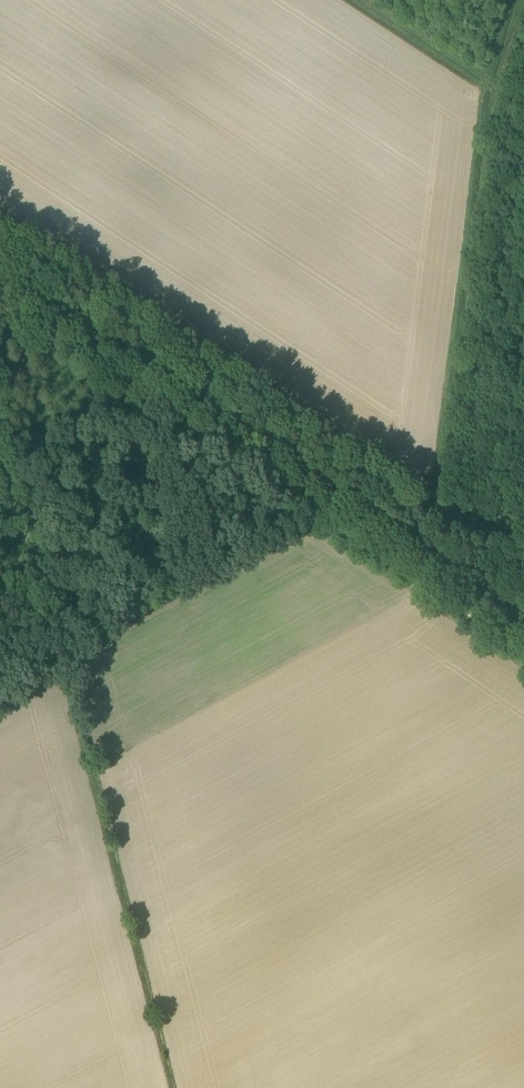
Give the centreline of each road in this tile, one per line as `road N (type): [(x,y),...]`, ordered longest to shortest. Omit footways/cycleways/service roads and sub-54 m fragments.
road 1 (track): [(0,305),(523,649)]
road 2 (track): [(0,239),(444,531)]

